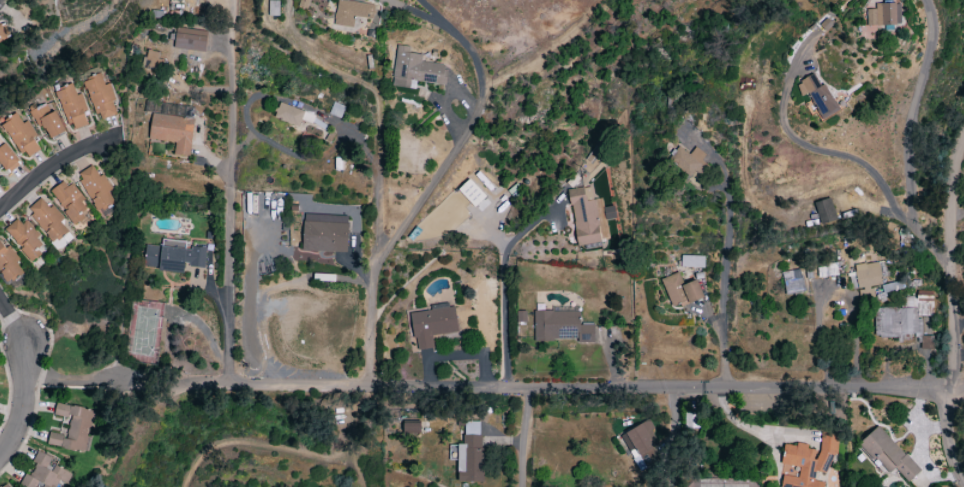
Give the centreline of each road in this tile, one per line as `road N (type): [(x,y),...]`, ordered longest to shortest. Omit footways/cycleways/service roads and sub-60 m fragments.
road 1 (residential): [(963,389),(193,384)]
road 2 (residential): [(370,390),(382,262),(482,113),(485,83),(476,57),(422,0)]
road 3 (residential): [(232,387),(234,0)]
road 4 (residential): [(963,482),(951,450),(954,164),(963,142)]
road 5 (residential): [(122,139),(35,181),(0,214)]
road 6 (residential): [(0,459),(14,446),(26,343)]

